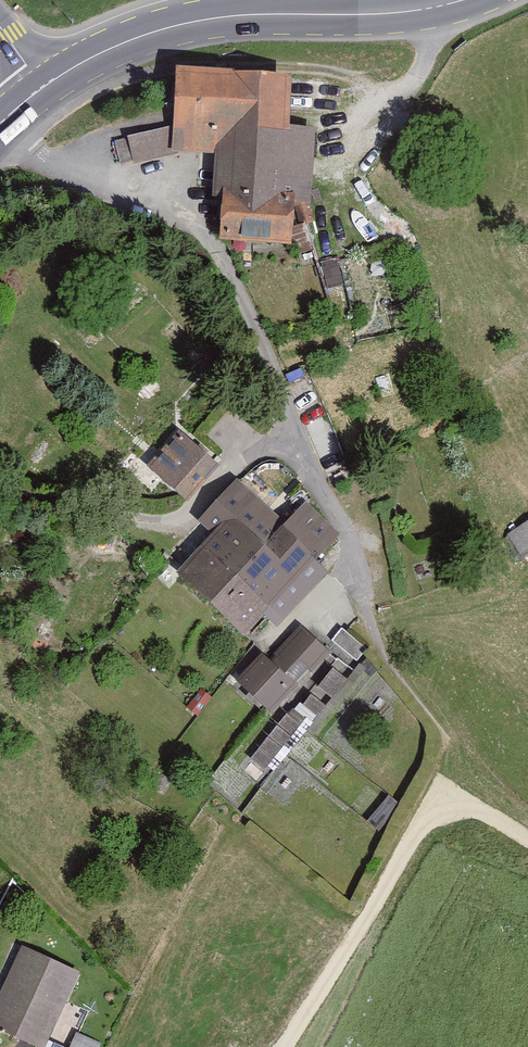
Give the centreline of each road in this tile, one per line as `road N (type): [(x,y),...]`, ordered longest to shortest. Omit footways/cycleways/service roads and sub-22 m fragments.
road 1 (residential): [(2,127),(43,163),(214,244),(259,327),(316,475),(352,541),(381,648),(448,733)]
road 2 (secondary): [(476,0),(373,18),(196,24),(125,46),(44,90)]

